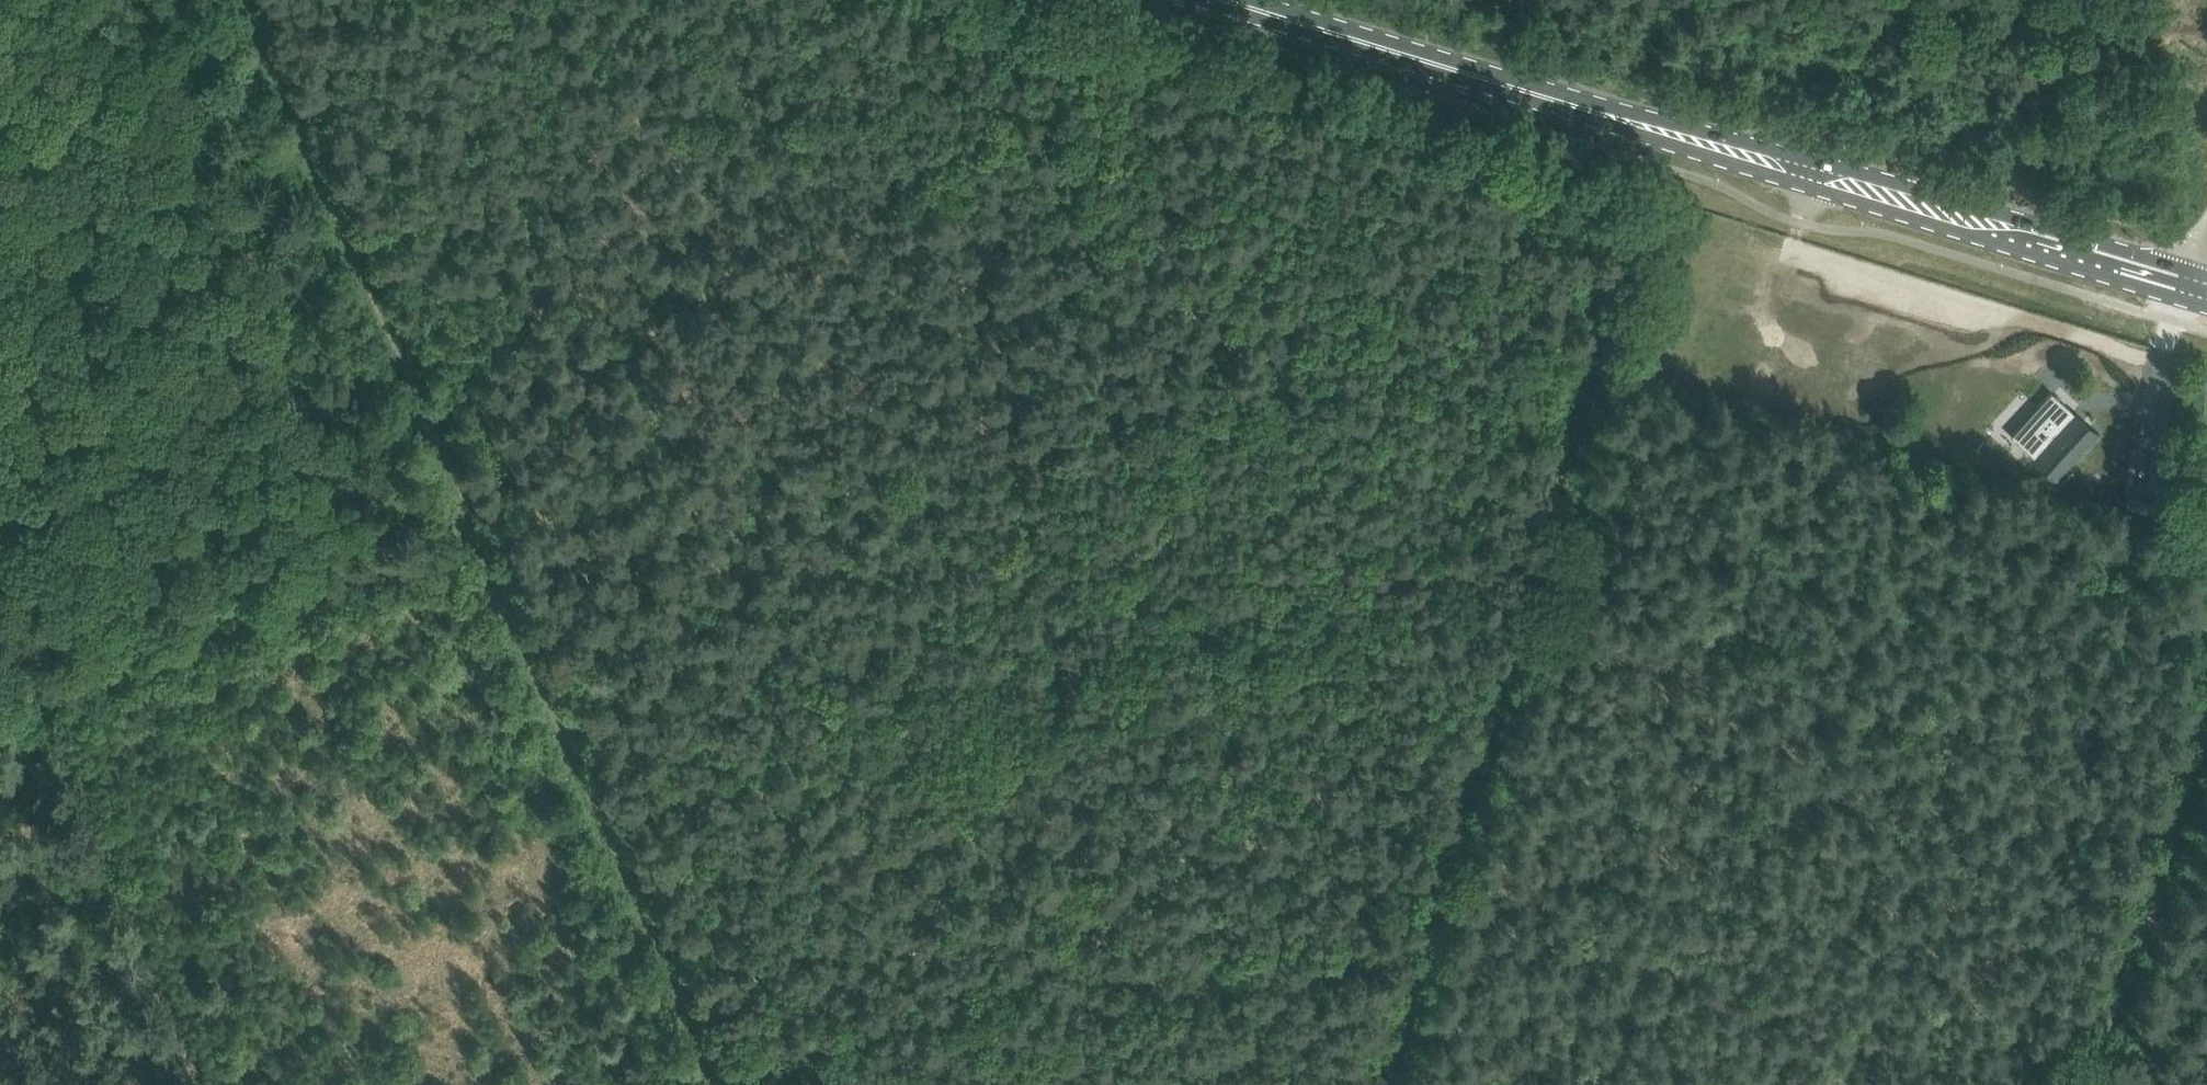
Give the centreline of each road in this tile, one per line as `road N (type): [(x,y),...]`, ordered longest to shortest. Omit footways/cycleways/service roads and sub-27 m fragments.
road 1 (tertiary): [(2198,292),(1220,0)]

